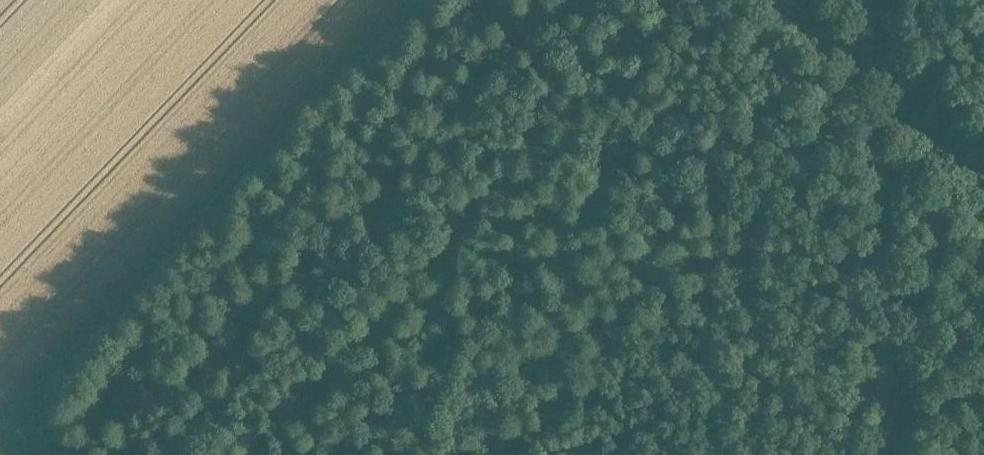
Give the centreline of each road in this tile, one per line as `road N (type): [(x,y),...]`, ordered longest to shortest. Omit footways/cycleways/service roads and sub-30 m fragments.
road 1 (track): [(879,454),(858,0)]

